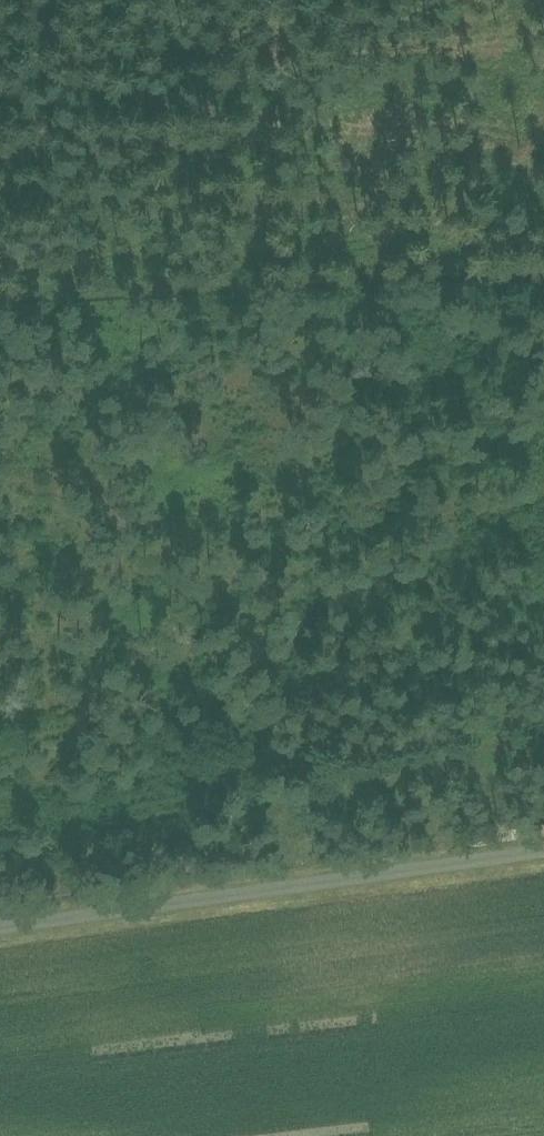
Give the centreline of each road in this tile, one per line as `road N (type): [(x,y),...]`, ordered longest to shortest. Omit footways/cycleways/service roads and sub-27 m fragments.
road 1 (track): [(0,930),(543,851)]

